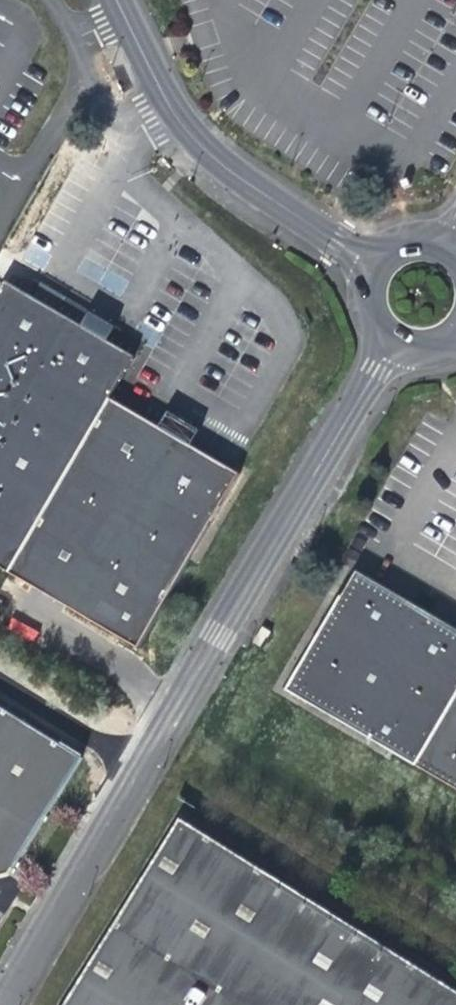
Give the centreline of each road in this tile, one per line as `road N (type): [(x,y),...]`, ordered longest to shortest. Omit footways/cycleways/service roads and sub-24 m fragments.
road 1 (unclassified): [(392,340),(0,1002)]
road 2 (unclassified): [(119,0),(152,73),(192,131),(238,171),(376,259)]

